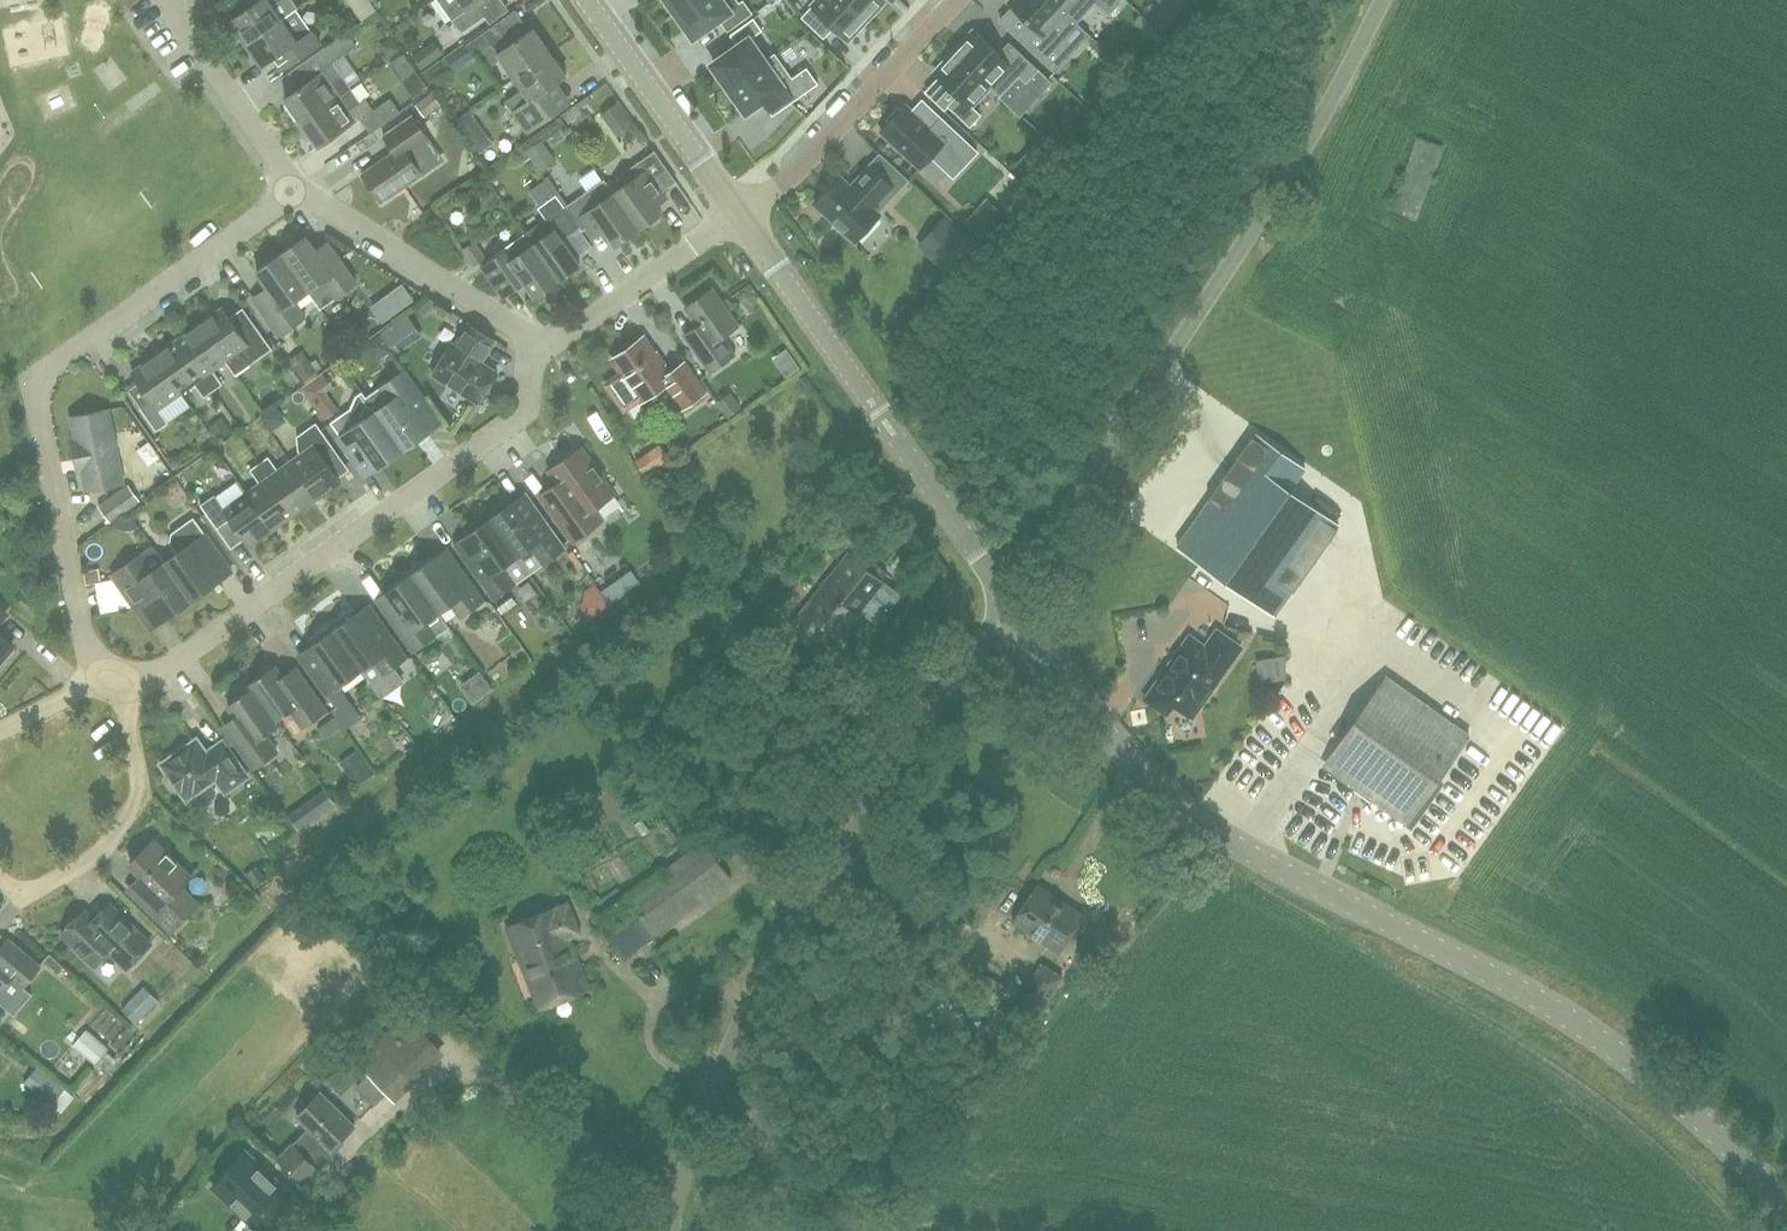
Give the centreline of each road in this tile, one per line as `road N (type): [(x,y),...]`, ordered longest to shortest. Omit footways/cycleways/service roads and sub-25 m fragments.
road 1 (tertiary): [(1786,1210),(1706,1123),(1526,995),(1239,849),(1170,800),(1088,714),(1013,604)]
road 2 (unclassified): [(683,1230),(719,1097),(767,990),(827,882),(1013,604)]
road 3 (unclassified): [(1013,604),(1302,162),(1382,0)]
road 4 (residential): [(99,670),(79,612),(40,387),(56,360),(294,188)]
road 5 (residential): [(536,340),(528,412),(165,671),(127,686)]
road 6 (tertiary): [(1013,604),(739,213)]
road 7 (residential): [(952,0),(739,213)]
road 8 (residential): [(127,686),(142,778),(136,811),(104,849),(47,888),(12,893),(0,884)]
road 9 (residential): [(536,340),(294,188)]
road 10 (tertiary): [(739,213),(580,0)]
road 11 (residential): [(739,213),(563,339),(536,340)]
road 12 (residential): [(294,188),(165,0)]

